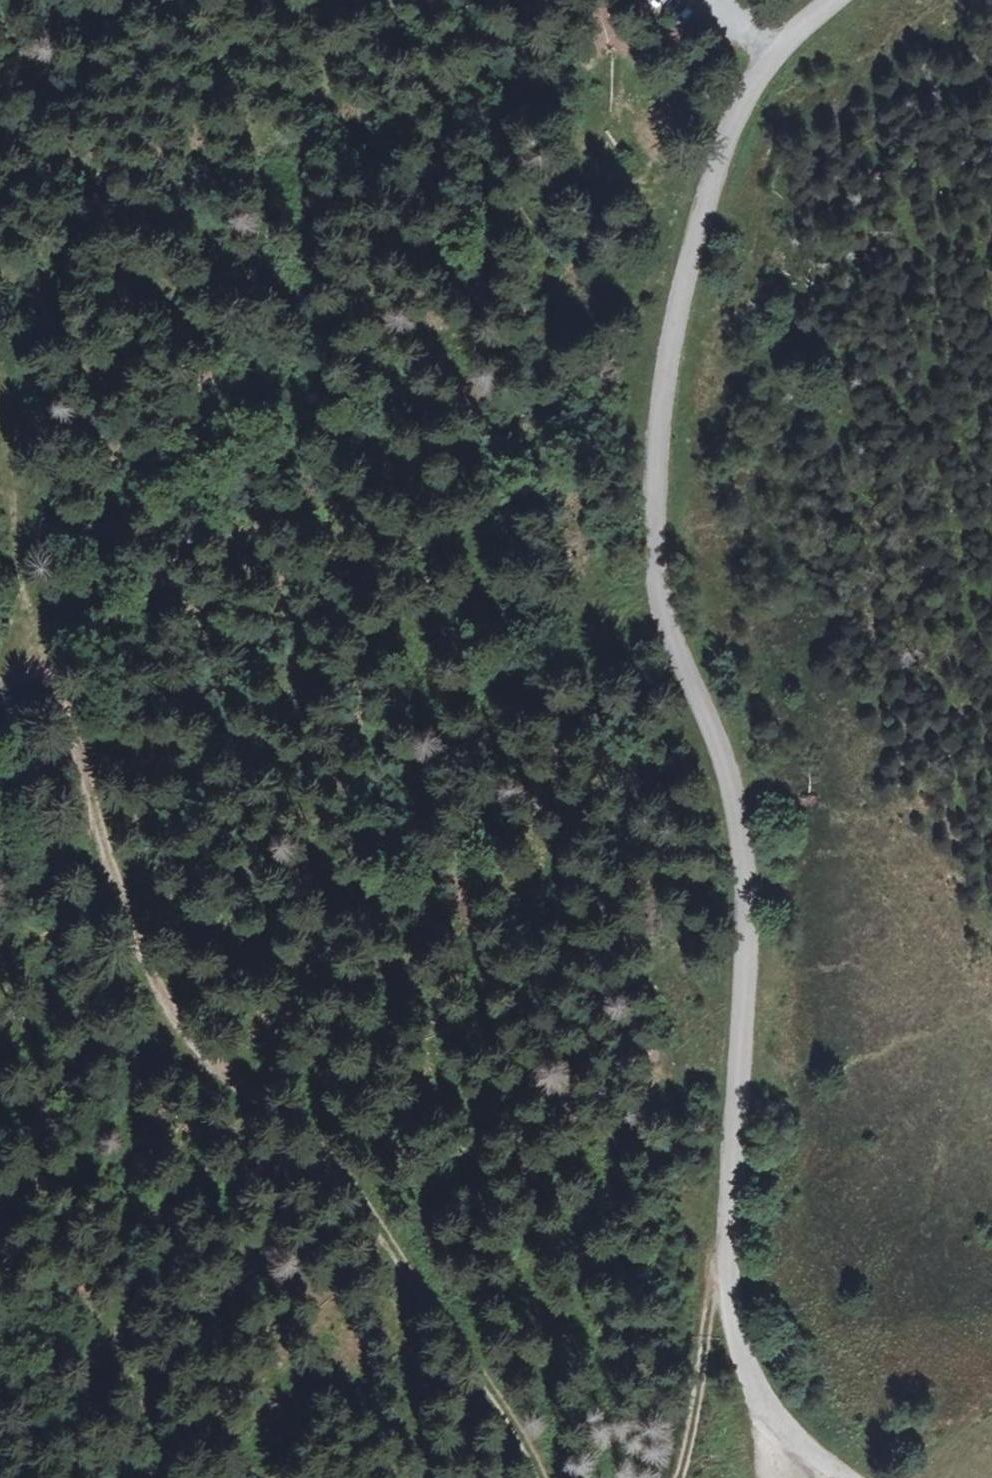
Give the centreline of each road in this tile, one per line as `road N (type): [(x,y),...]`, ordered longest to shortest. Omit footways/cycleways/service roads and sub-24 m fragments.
road 1 (tertiary): [(841,1477),(771,1410),(731,1323),(746,881),(722,755),(658,591),(657,538),(657,460),(685,267),(729,140),(799,26),(831,0)]
road 2 (track): [(537,1477),(500,1396),(432,1297),(298,1130),(201,1052),(172,1011),(33,634),(0,441)]
road 3 (track): [(727,1277),(705,1323),(677,1477)]

